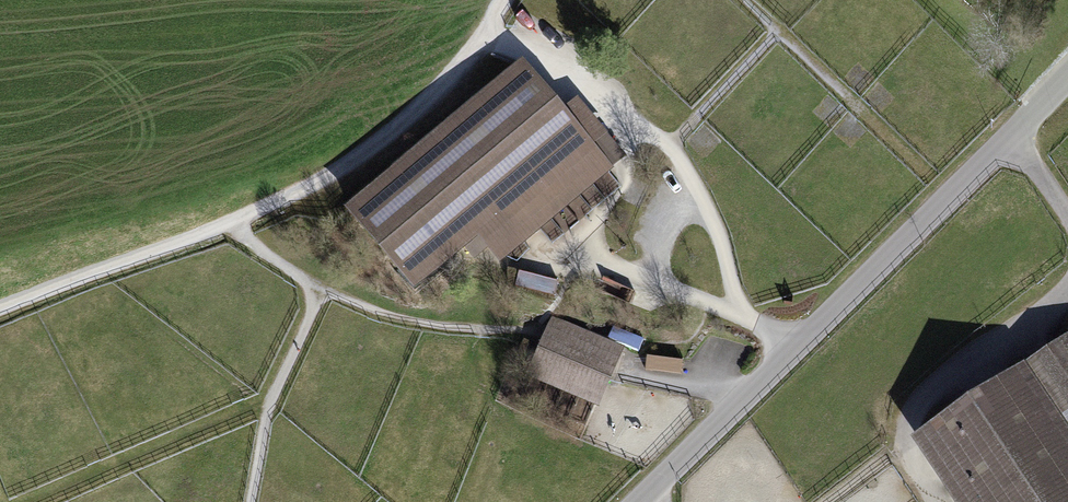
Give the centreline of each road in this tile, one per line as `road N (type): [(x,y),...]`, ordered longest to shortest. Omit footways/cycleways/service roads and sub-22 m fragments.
road 1 (track): [(0,308),(231,223),(323,180),(447,84),(505,0)]
road 2 (unclassified): [(638,501),(1067,75)]
road 3 (track): [(736,313),(716,233),(674,154),(488,32)]
road 4 (track): [(231,223),(297,275),(369,309),(434,324),(539,331)]
road 5 (track): [(800,344),(536,243)]
road 6 (track): [(251,501),(270,405),(324,290)]

